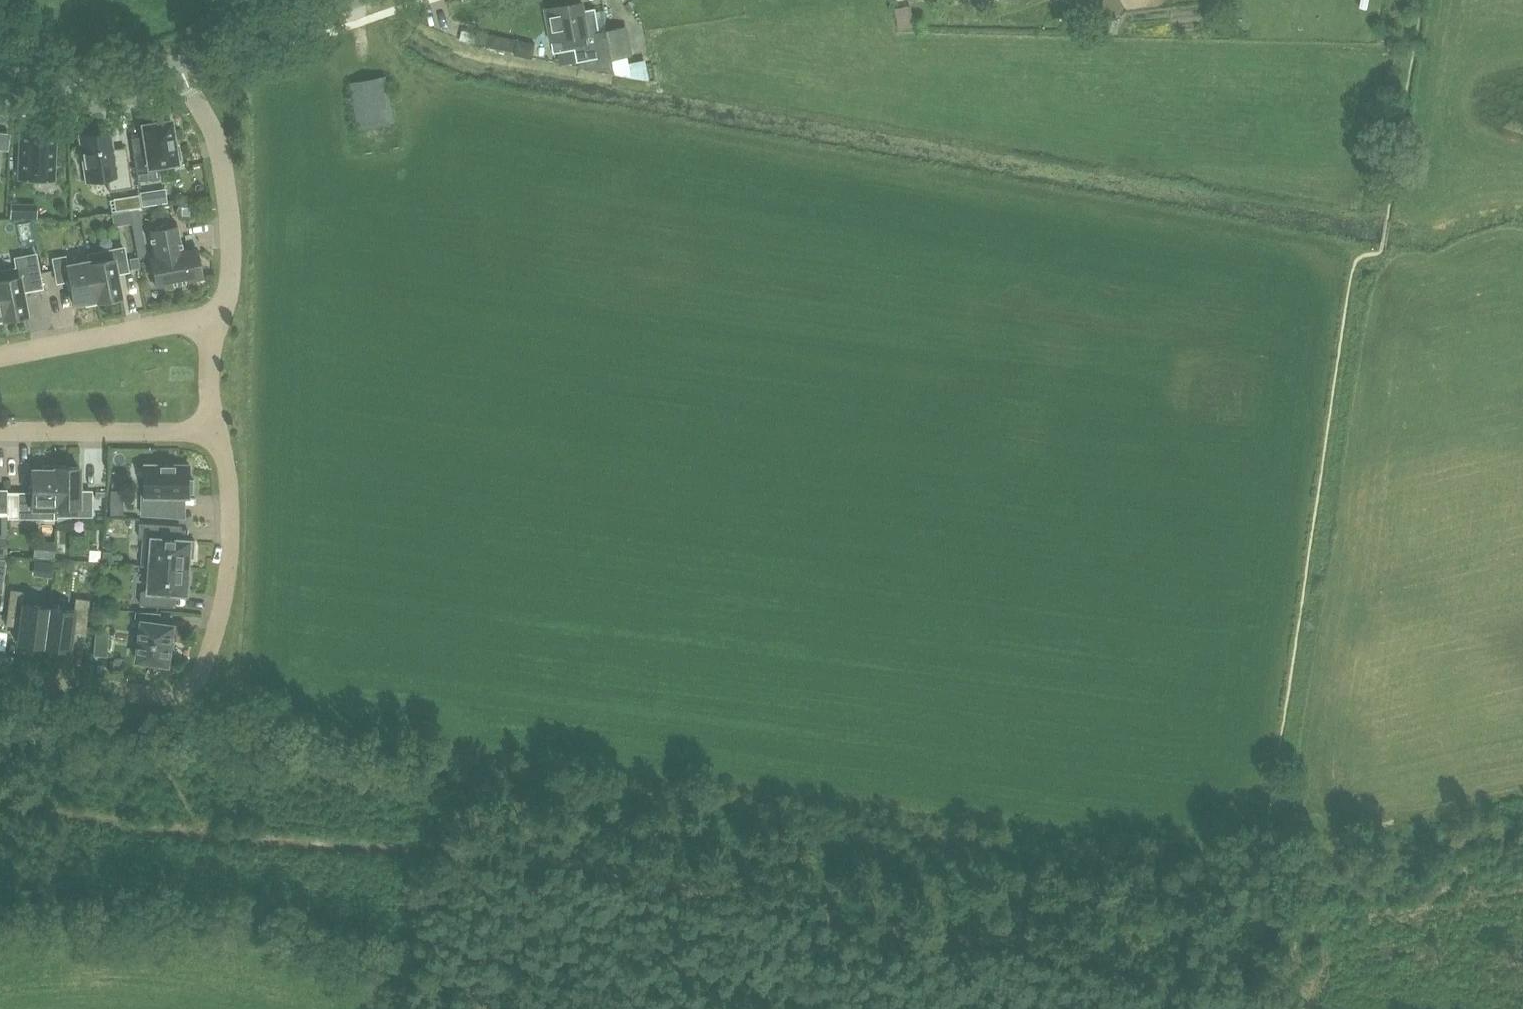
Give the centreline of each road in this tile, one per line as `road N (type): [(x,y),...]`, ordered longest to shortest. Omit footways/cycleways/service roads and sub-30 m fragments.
road 1 (residential): [(208,428),(225,467),(228,545),(208,663),(180,690),(0,670)]
road 2 (residential): [(207,321),(228,294),(228,216),(217,143),(180,61)]
road 3 (residential): [(0,358),(207,321)]
road 4 (residential): [(208,428),(0,428)]
road 5 (tertiary): [(180,61),(358,0)]
road 6 (tertiary): [(0,75),(76,88),(180,61)]

